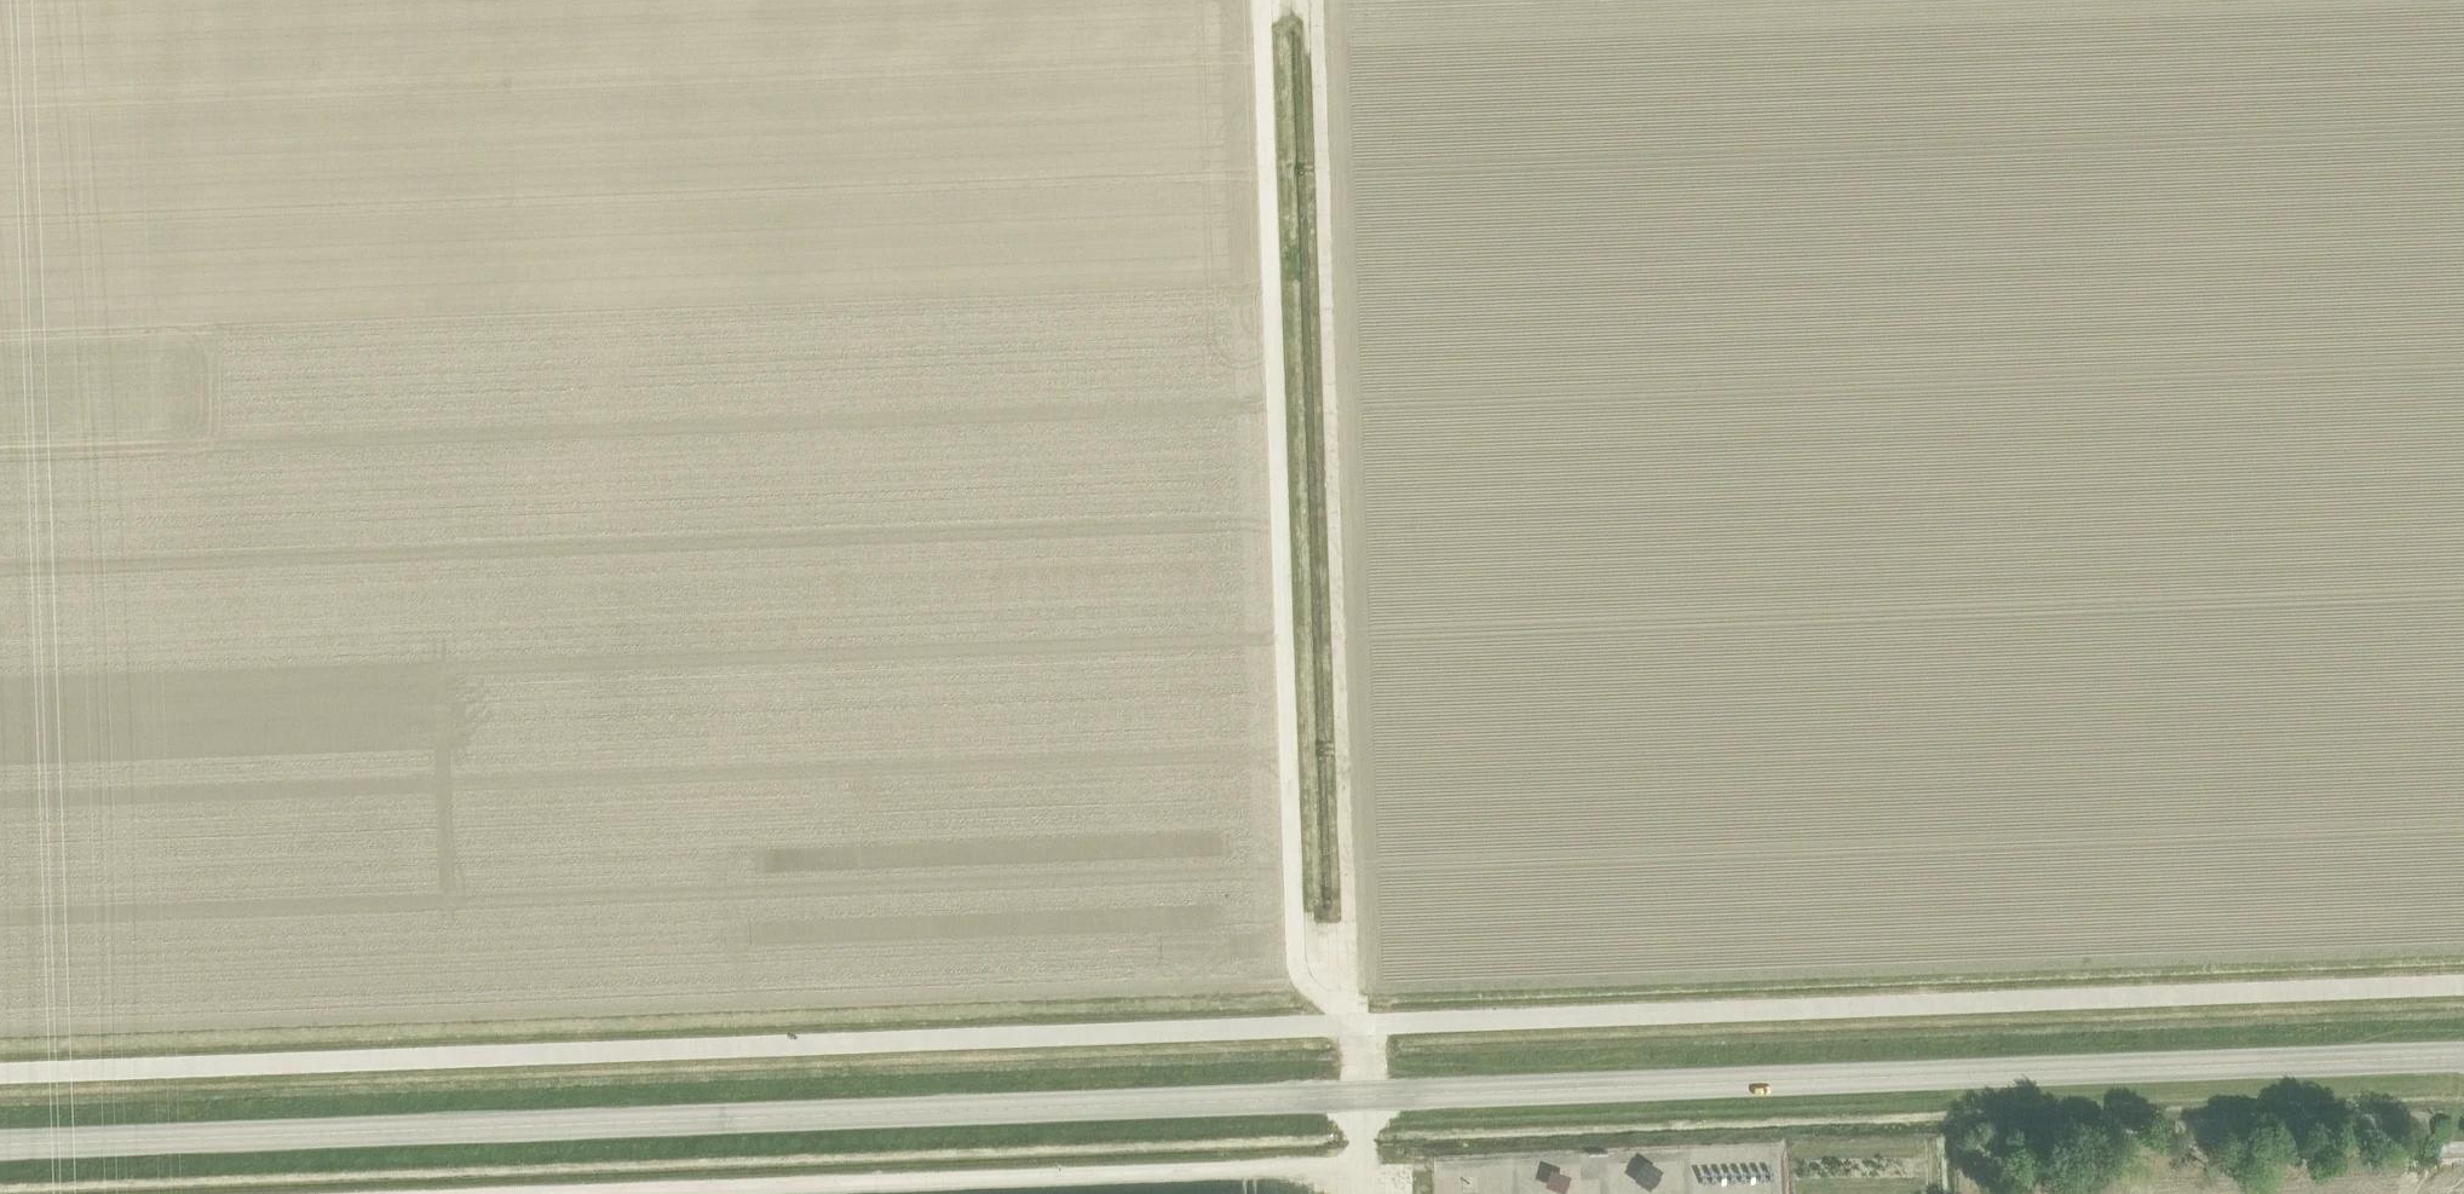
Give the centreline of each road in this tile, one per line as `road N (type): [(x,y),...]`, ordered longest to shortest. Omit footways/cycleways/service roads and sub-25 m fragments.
road 1 (tertiary): [(0,1145),(2463,1057)]

